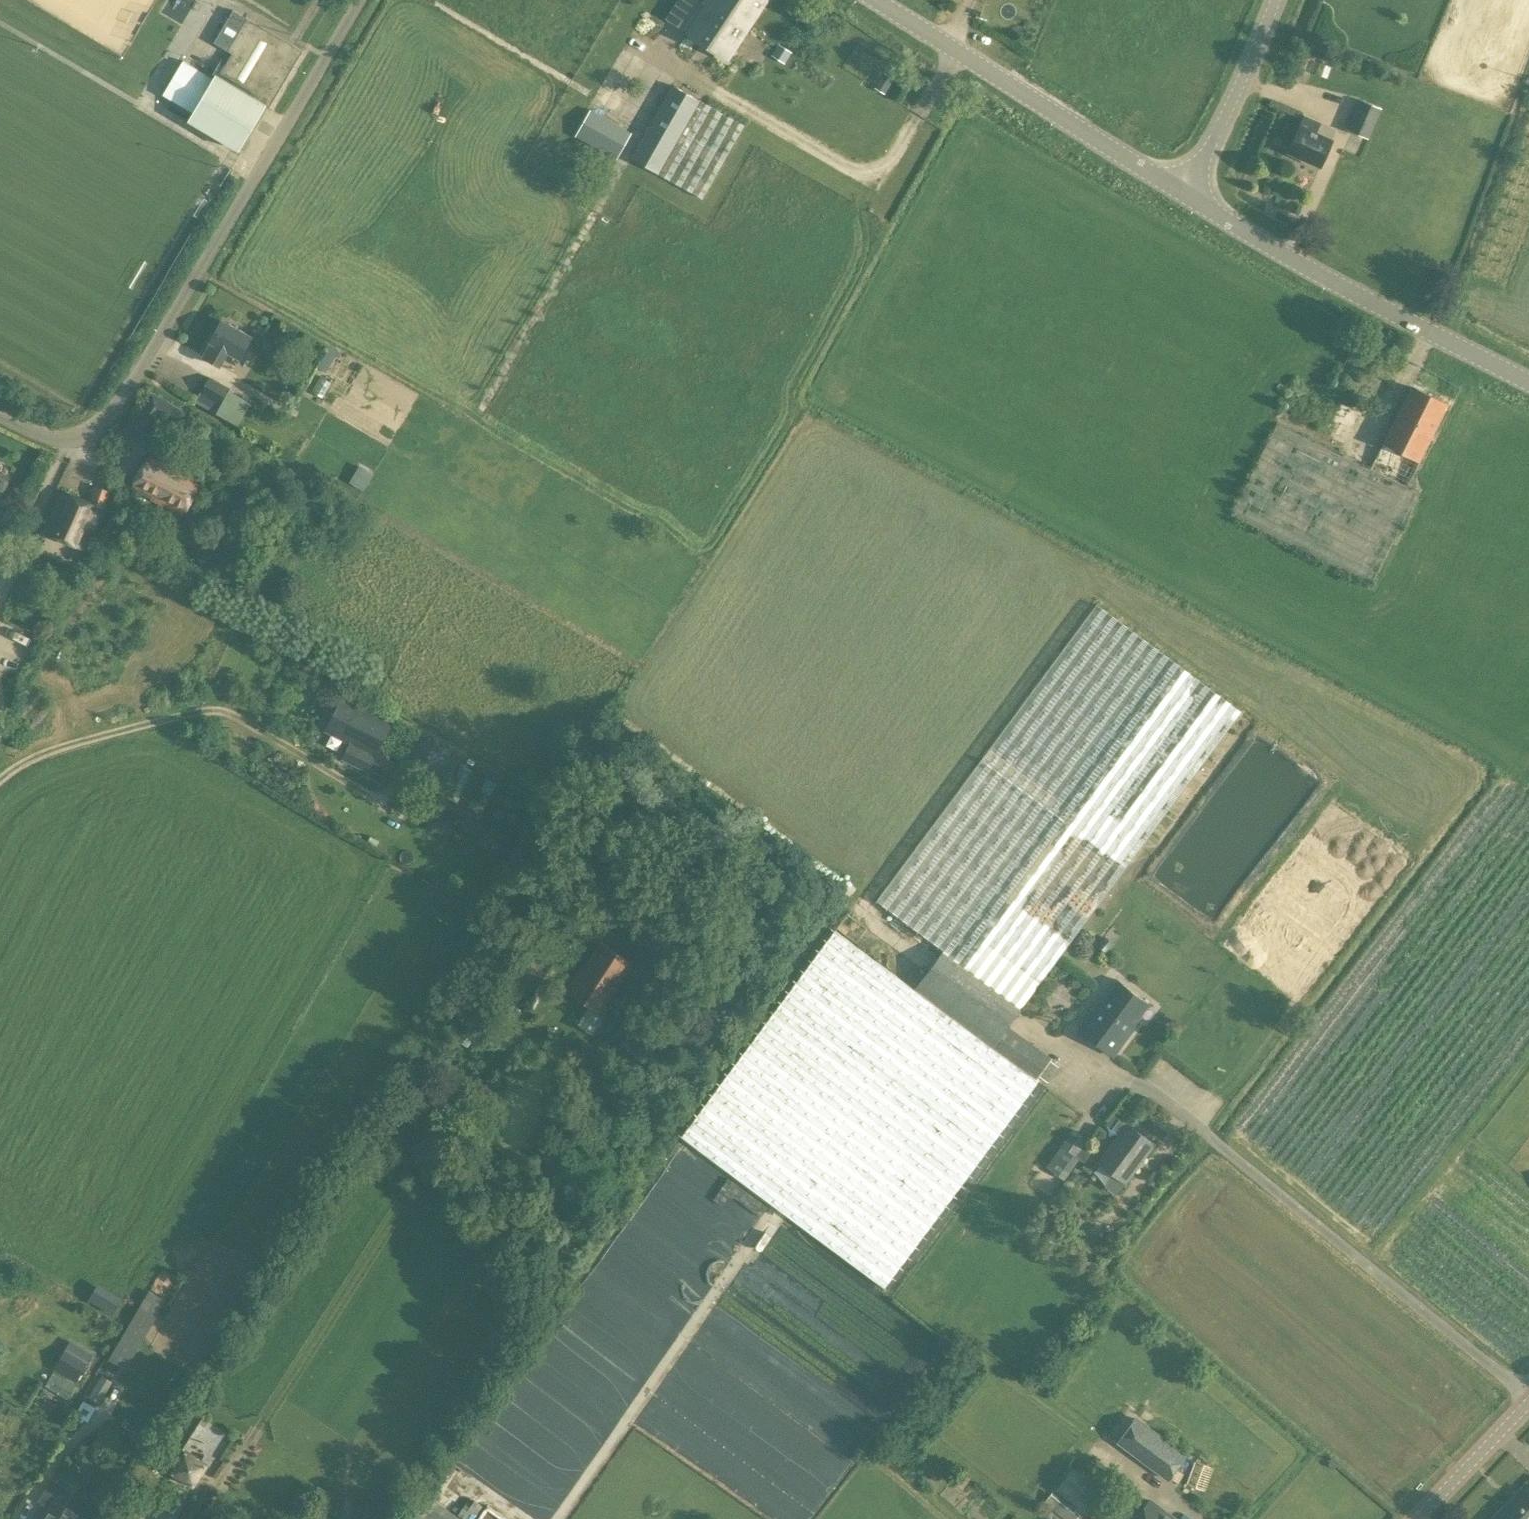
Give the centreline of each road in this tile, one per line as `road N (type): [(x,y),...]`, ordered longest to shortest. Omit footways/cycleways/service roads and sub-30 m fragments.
road 1 (unclassified): [(0,415),(65,447),(87,443),(346,0)]
road 2 (residential): [(0,778),(43,753),(218,707),(399,813)]
road 3 (tertiary): [(1221,199),(1005,83),(875,0)]
road 4 (tertiary): [(1528,386),(1221,199)]
road 5 (unclassified): [(1221,199),(1303,0)]
road 6 (tertiary): [(1420,1518),(1528,1407)]

